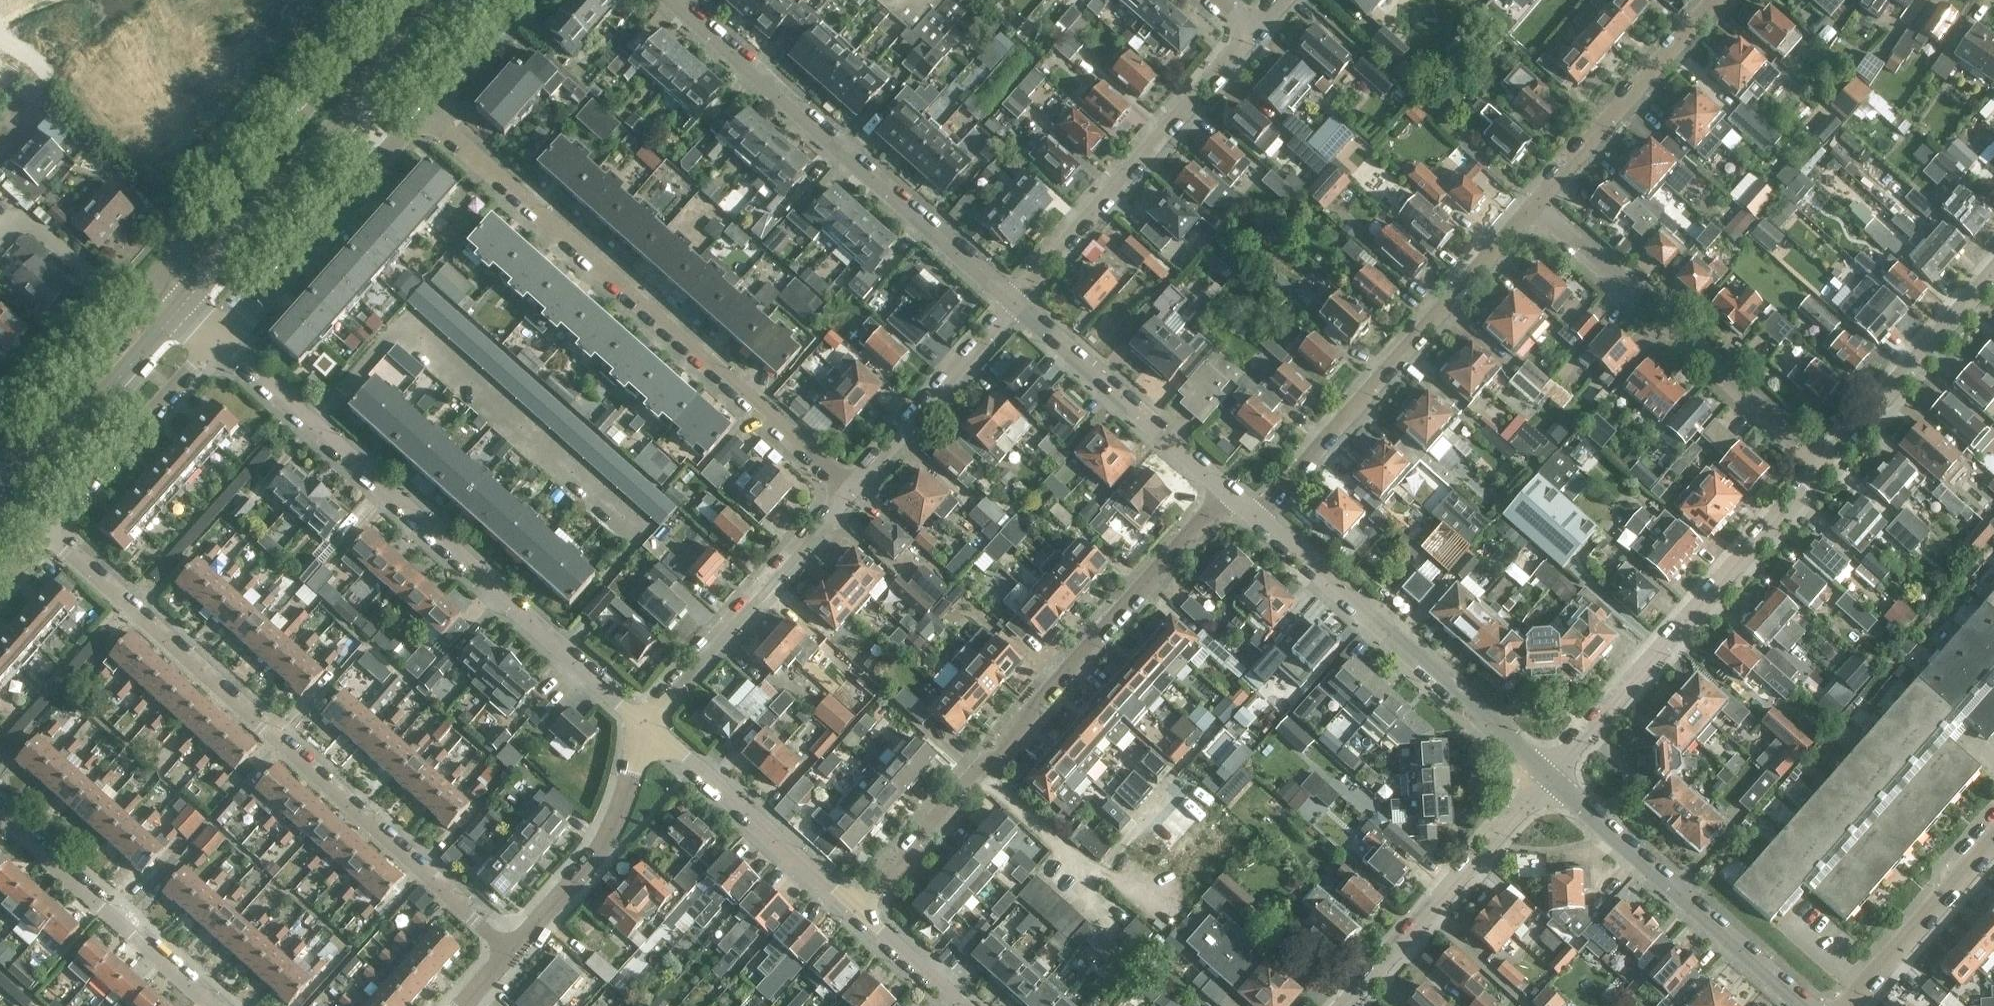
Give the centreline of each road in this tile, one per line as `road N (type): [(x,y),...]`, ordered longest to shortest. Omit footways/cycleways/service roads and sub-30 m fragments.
road 1 (residential): [(512,952),(53,532)]
road 2 (residential): [(220,342),(645,726)]
road 3 (residential): [(856,491),(427,113)]
road 4 (residential): [(1014,304),(676,0)]
road 5 (residential): [(1533,208),(1259,523)]
road 6 (residential): [(1546,777),(1813,468)]
road 7 (residential): [(1546,777),(1259,523)]
road 8 (residential): [(1813,468),(1533,208)]
road 9 (residential): [(1227,494),(983,773)]
road 10 (residential): [(1251,30),(1014,304)]
road 11 (unclassified): [(373,33),(174,264),(183,308)]
road 12 (residential): [(1805,1005),(1546,777)]
road 13 (tertiary): [(183,308),(406,59)]
road 14 (residential): [(645,726),(856,491)]
road 15 (residential): [(427,113),(220,342)]
road 16 (residential): [(1343,1005),(1546,777)]
road 17 (residential): [(645,726),(858,917)]
road 18 (residential): [(1227,494),(1014,304)]
road 19 (residential): [(0,817),(213,1005)]
road 20 (residential): [(1715,0),(1533,208)]
road 21 (residential): [(1813,468),(1993,265)]
road 22 (residential): [(512,952),(600,854),(645,726)]
road 23 (tertiary): [(14,497),(183,308)]
road 24 (residential): [(53,532),(220,342)]
road 25 (residential): [(856,491),(1014,304)]
road 26 (residential): [(1848,1005),(1993,839)]
road 27 (residential): [(983,773),(1063,845),(1087,877),(1078,894),(1101,915)]
road 28 (residential): [(983,773),(858,917)]
road 29 (residential): [(524,0),(427,113)]
road 30 (residential): [(858,917),(958,1005)]

